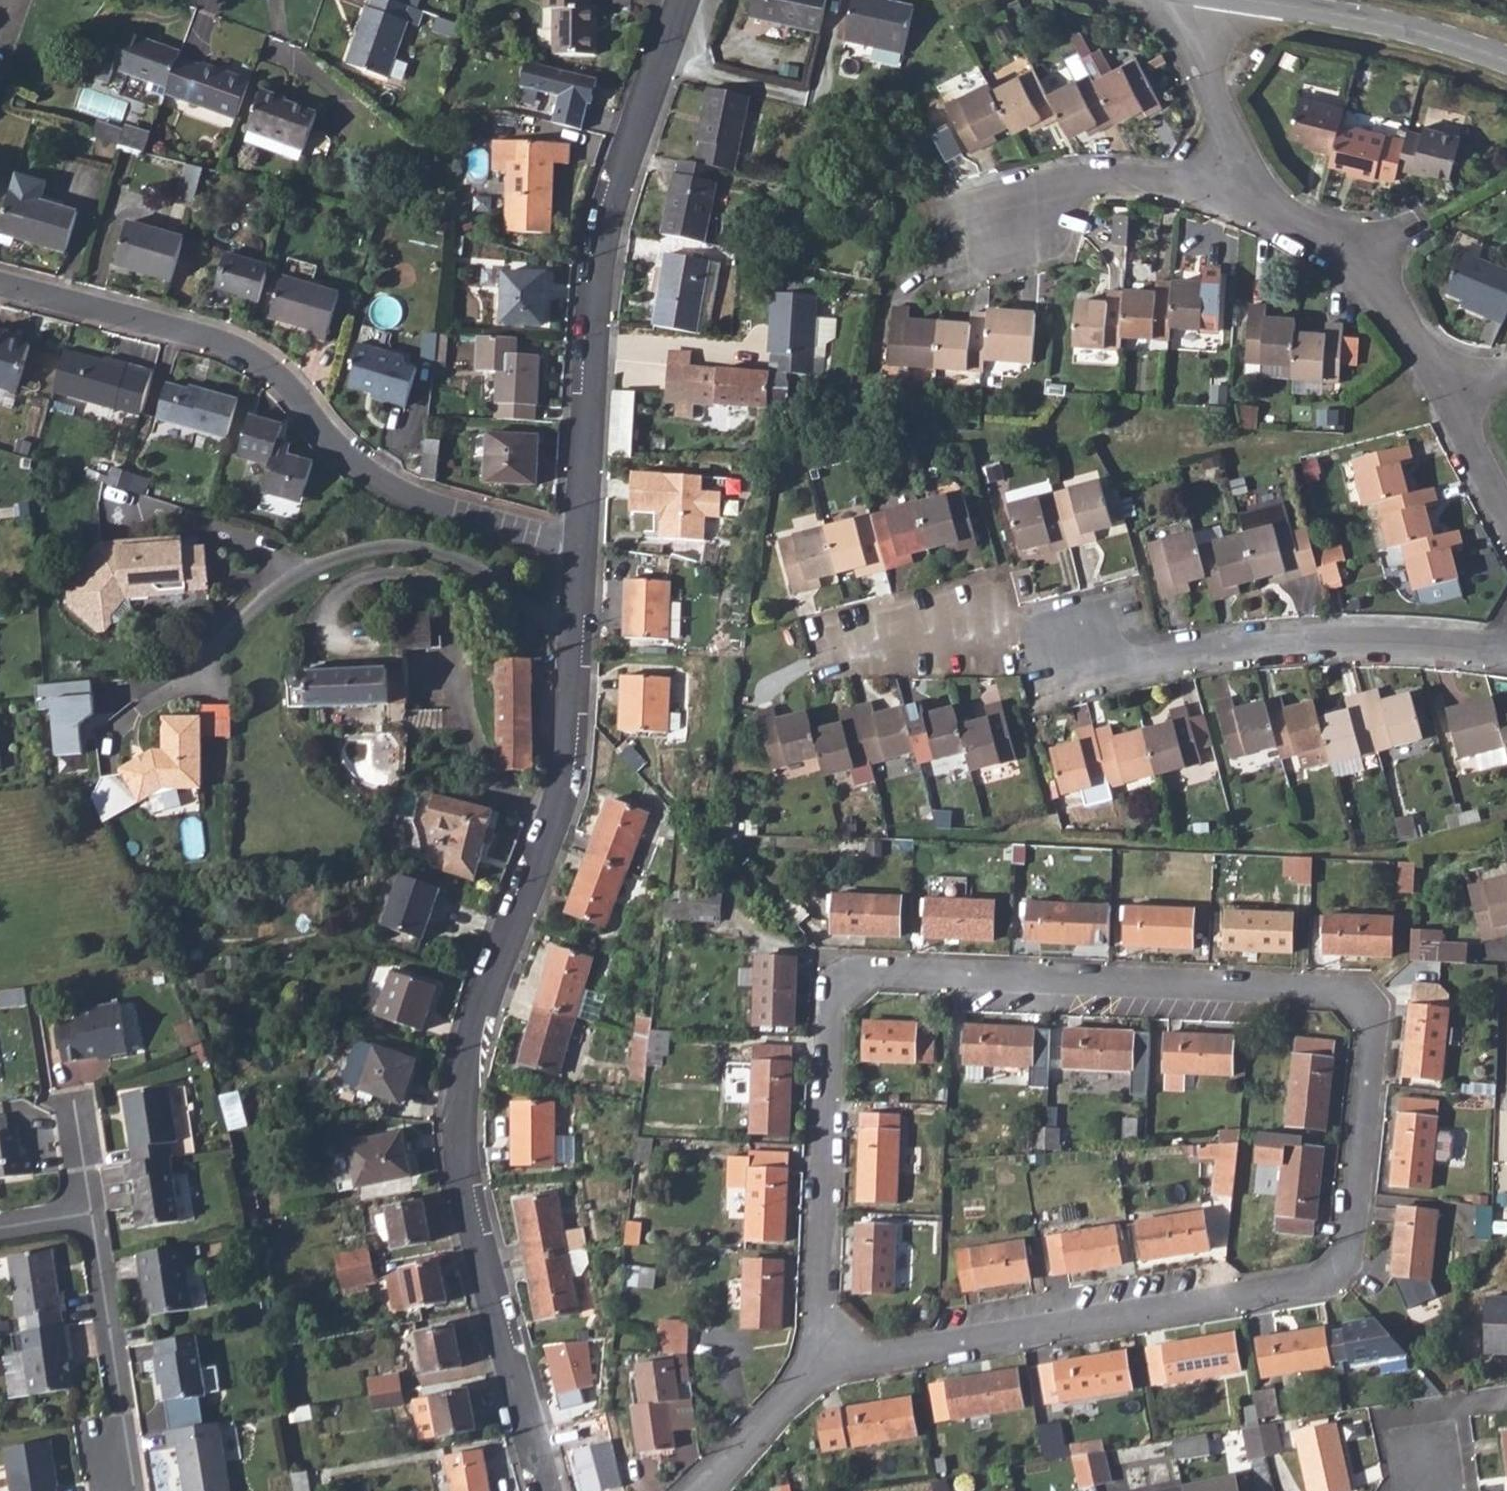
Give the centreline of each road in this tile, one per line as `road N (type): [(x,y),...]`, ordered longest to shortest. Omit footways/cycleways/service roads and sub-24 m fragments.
road 1 (residential): [(817,1364),(1320,1281),(1352,1247),(1372,1029),(1340,995),(867,975),(831,1007)]
road 2 (residential): [(550,1490),(467,1184),(463,1123),(467,1052),(484,992),(562,795),(581,547)]
road 3 (residential): [(1506,644),(1356,643),(1168,659),(977,638),(843,654)]
road 4 (residential): [(581,547),(468,523),(390,491),(335,450),(280,380),(226,348),(0,288)]
road 5 (residential): [(581,547),(604,261),(632,154),(689,0)]
road 6 (residential): [(831,1007),(817,1364)]
road 7 (residential): [(1446,385),(1348,253),(1249,181)]
road 8 (residential): [(1249,181),(1090,180),(1043,193),(989,235)]
road 9 (residential): [(88,1217),(129,1485)]
road 10 (residential): [(1250,0),(1406,28),(1506,62)]
road 11 (residential): [(1249,181),(1207,77),(1197,0)]
road 12 (residential): [(697,1490),(817,1364)]
road 13 (residential): [(1506,523),(1446,385)]

